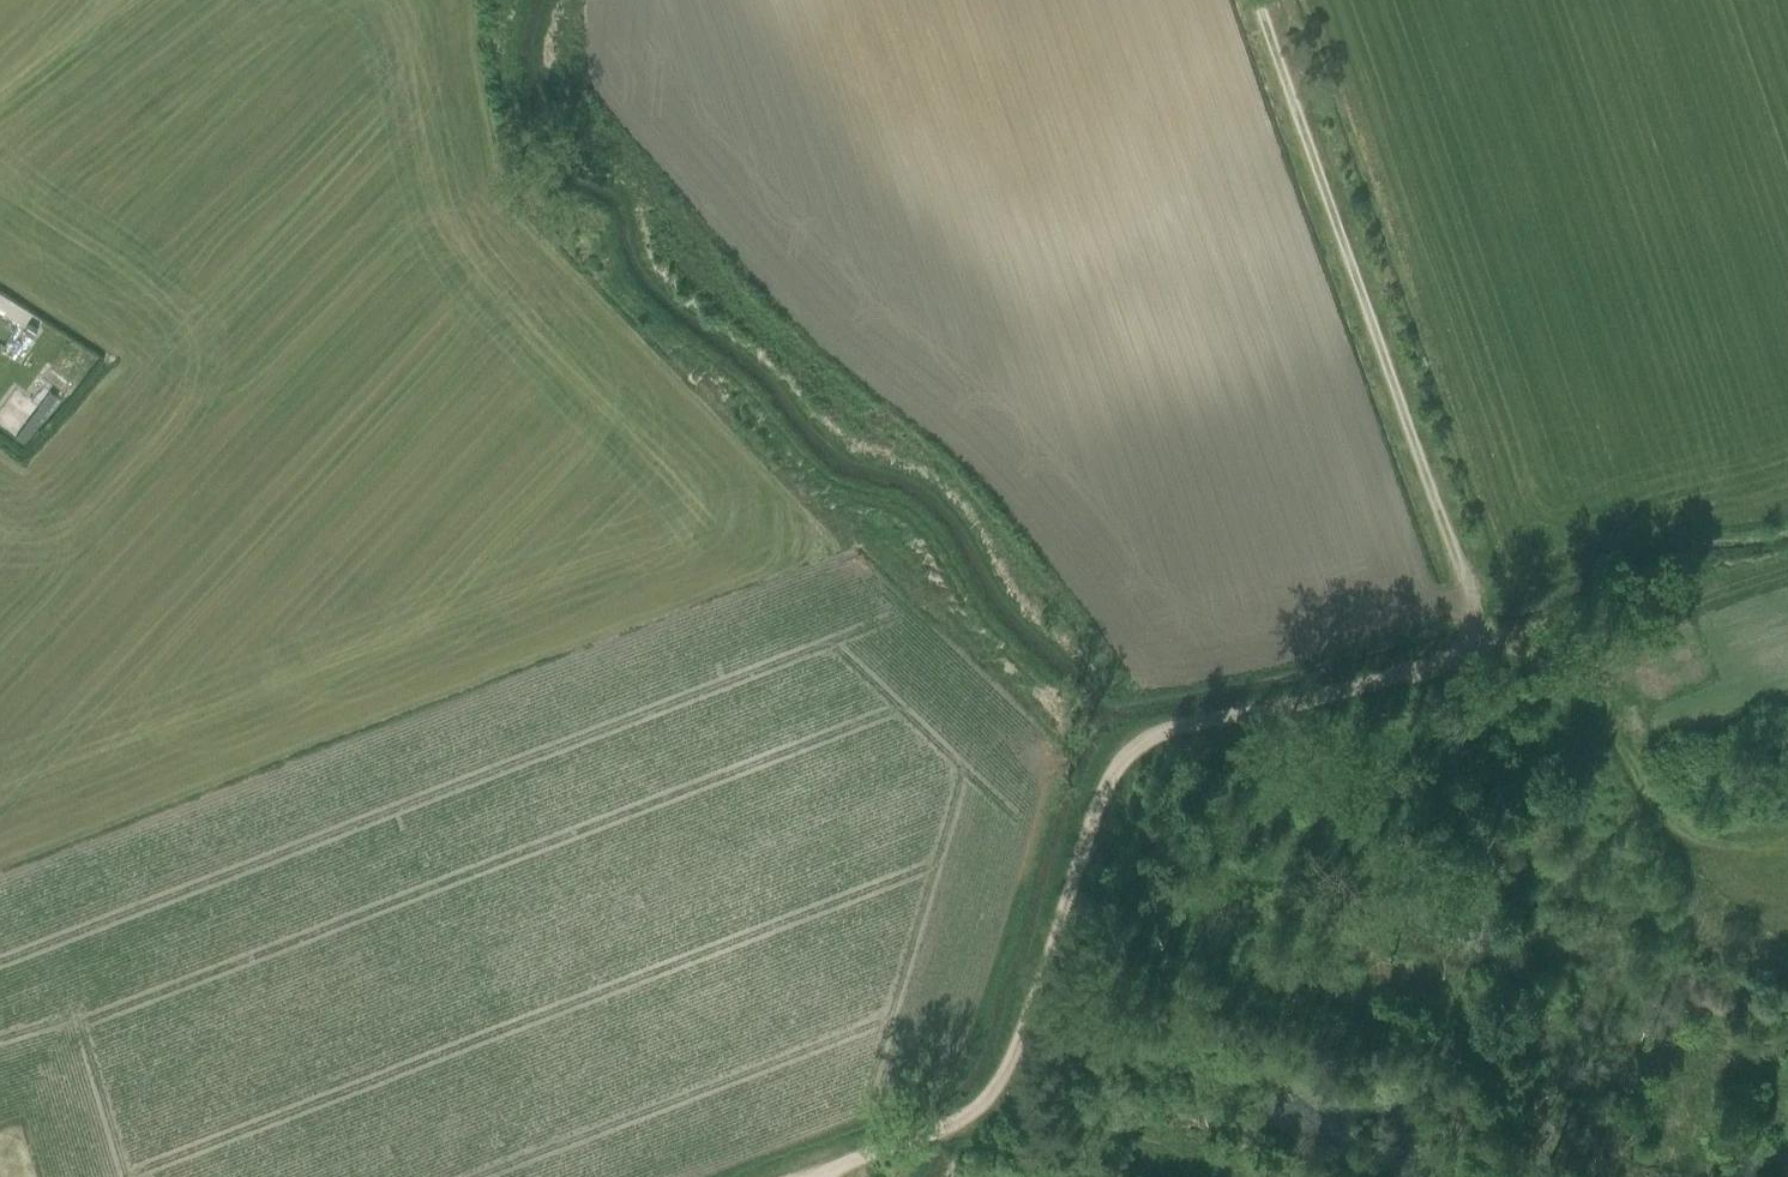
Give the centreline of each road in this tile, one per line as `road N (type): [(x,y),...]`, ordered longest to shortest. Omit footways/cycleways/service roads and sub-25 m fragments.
road 1 (track): [(1476,635),(1470,651),(1437,669),(1195,723),(1114,756),(1090,807),(1003,1083),(971,1113),(829,1176)]
road 2 (track): [(1258,0),(1476,635)]

